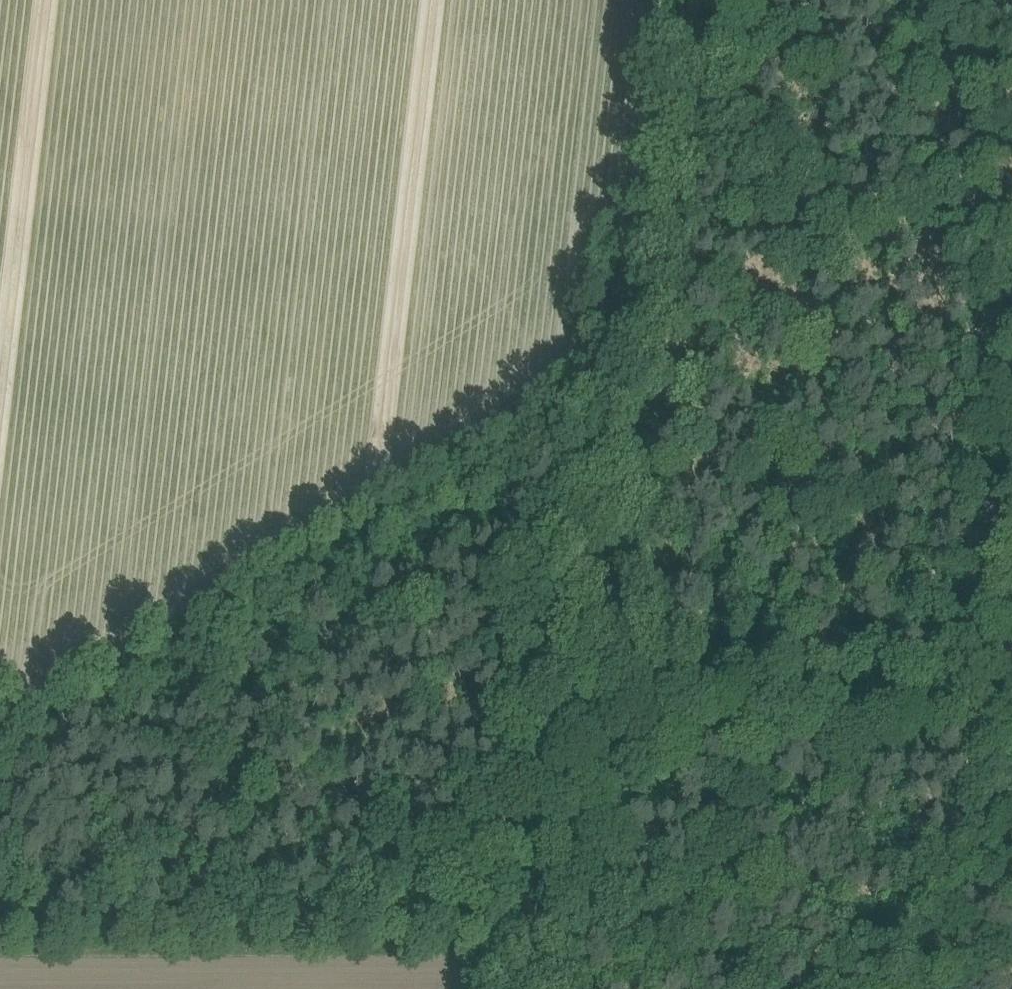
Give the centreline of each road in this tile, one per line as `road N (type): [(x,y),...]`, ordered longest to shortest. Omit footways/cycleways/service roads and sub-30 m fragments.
road 1 (track): [(580,662),(608,488),(663,0)]
road 2 (track): [(1011,713),(580,662)]
road 3 (track): [(580,662),(529,988)]

